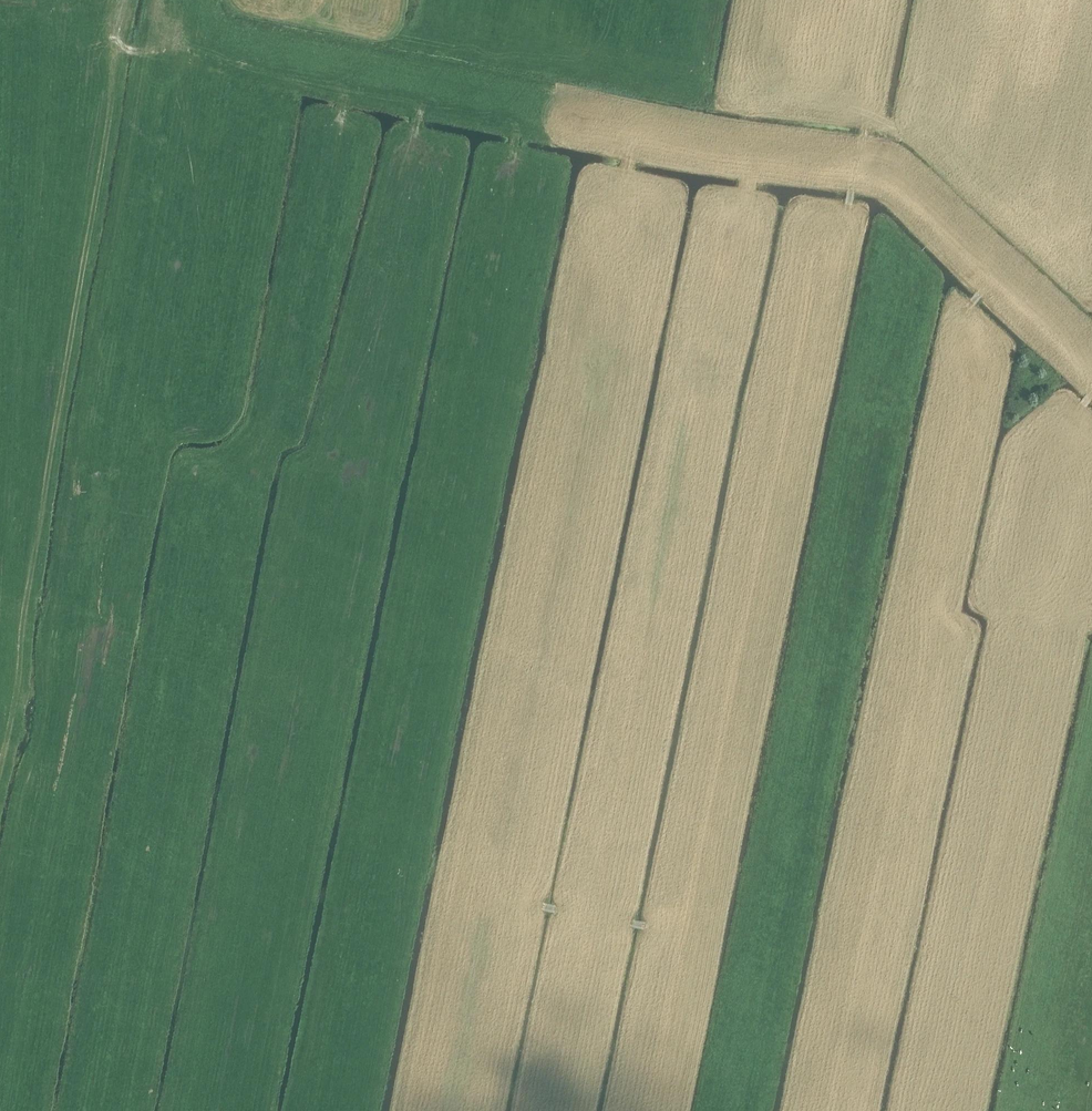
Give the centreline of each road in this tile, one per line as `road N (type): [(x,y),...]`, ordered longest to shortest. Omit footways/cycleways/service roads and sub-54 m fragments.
road 1 (track): [(650,1110),(815,266),(850,202),(868,118)]
road 2 (track): [(869,1110),(915,819),(937,586),(936,412),(959,296)]
road 3 (track): [(100,483),(76,613),(0,599)]
road 4 (track): [(522,903),(680,932)]

